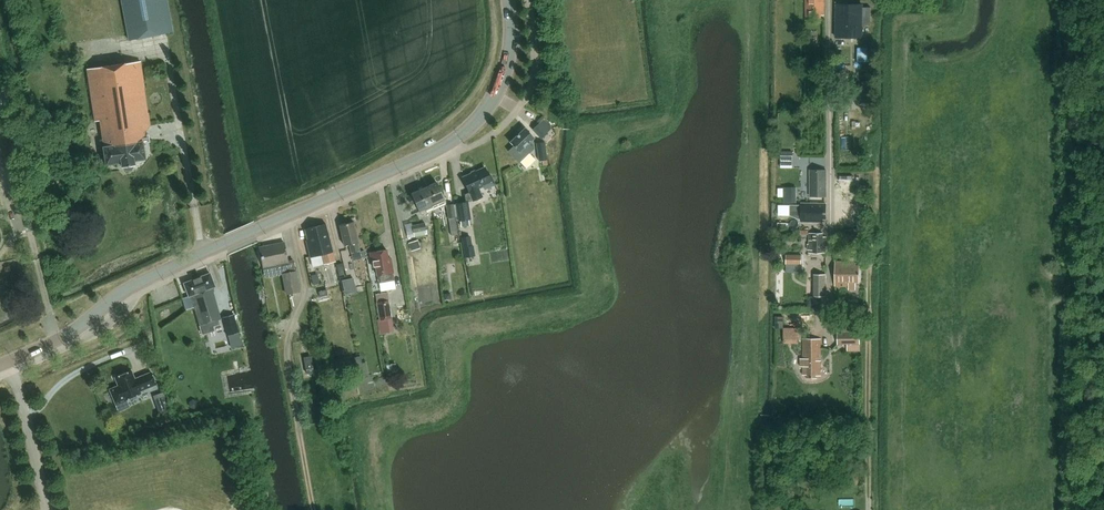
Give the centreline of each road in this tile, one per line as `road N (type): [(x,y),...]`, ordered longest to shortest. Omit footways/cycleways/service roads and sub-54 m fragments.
road 1 (secondary): [(255,230),(460,137),(502,80),(513,37),(511,0)]
road 2 (unclassified): [(828,326),(829,0)]
road 3 (secondary): [(0,368),(76,332),(130,288),(220,245)]

